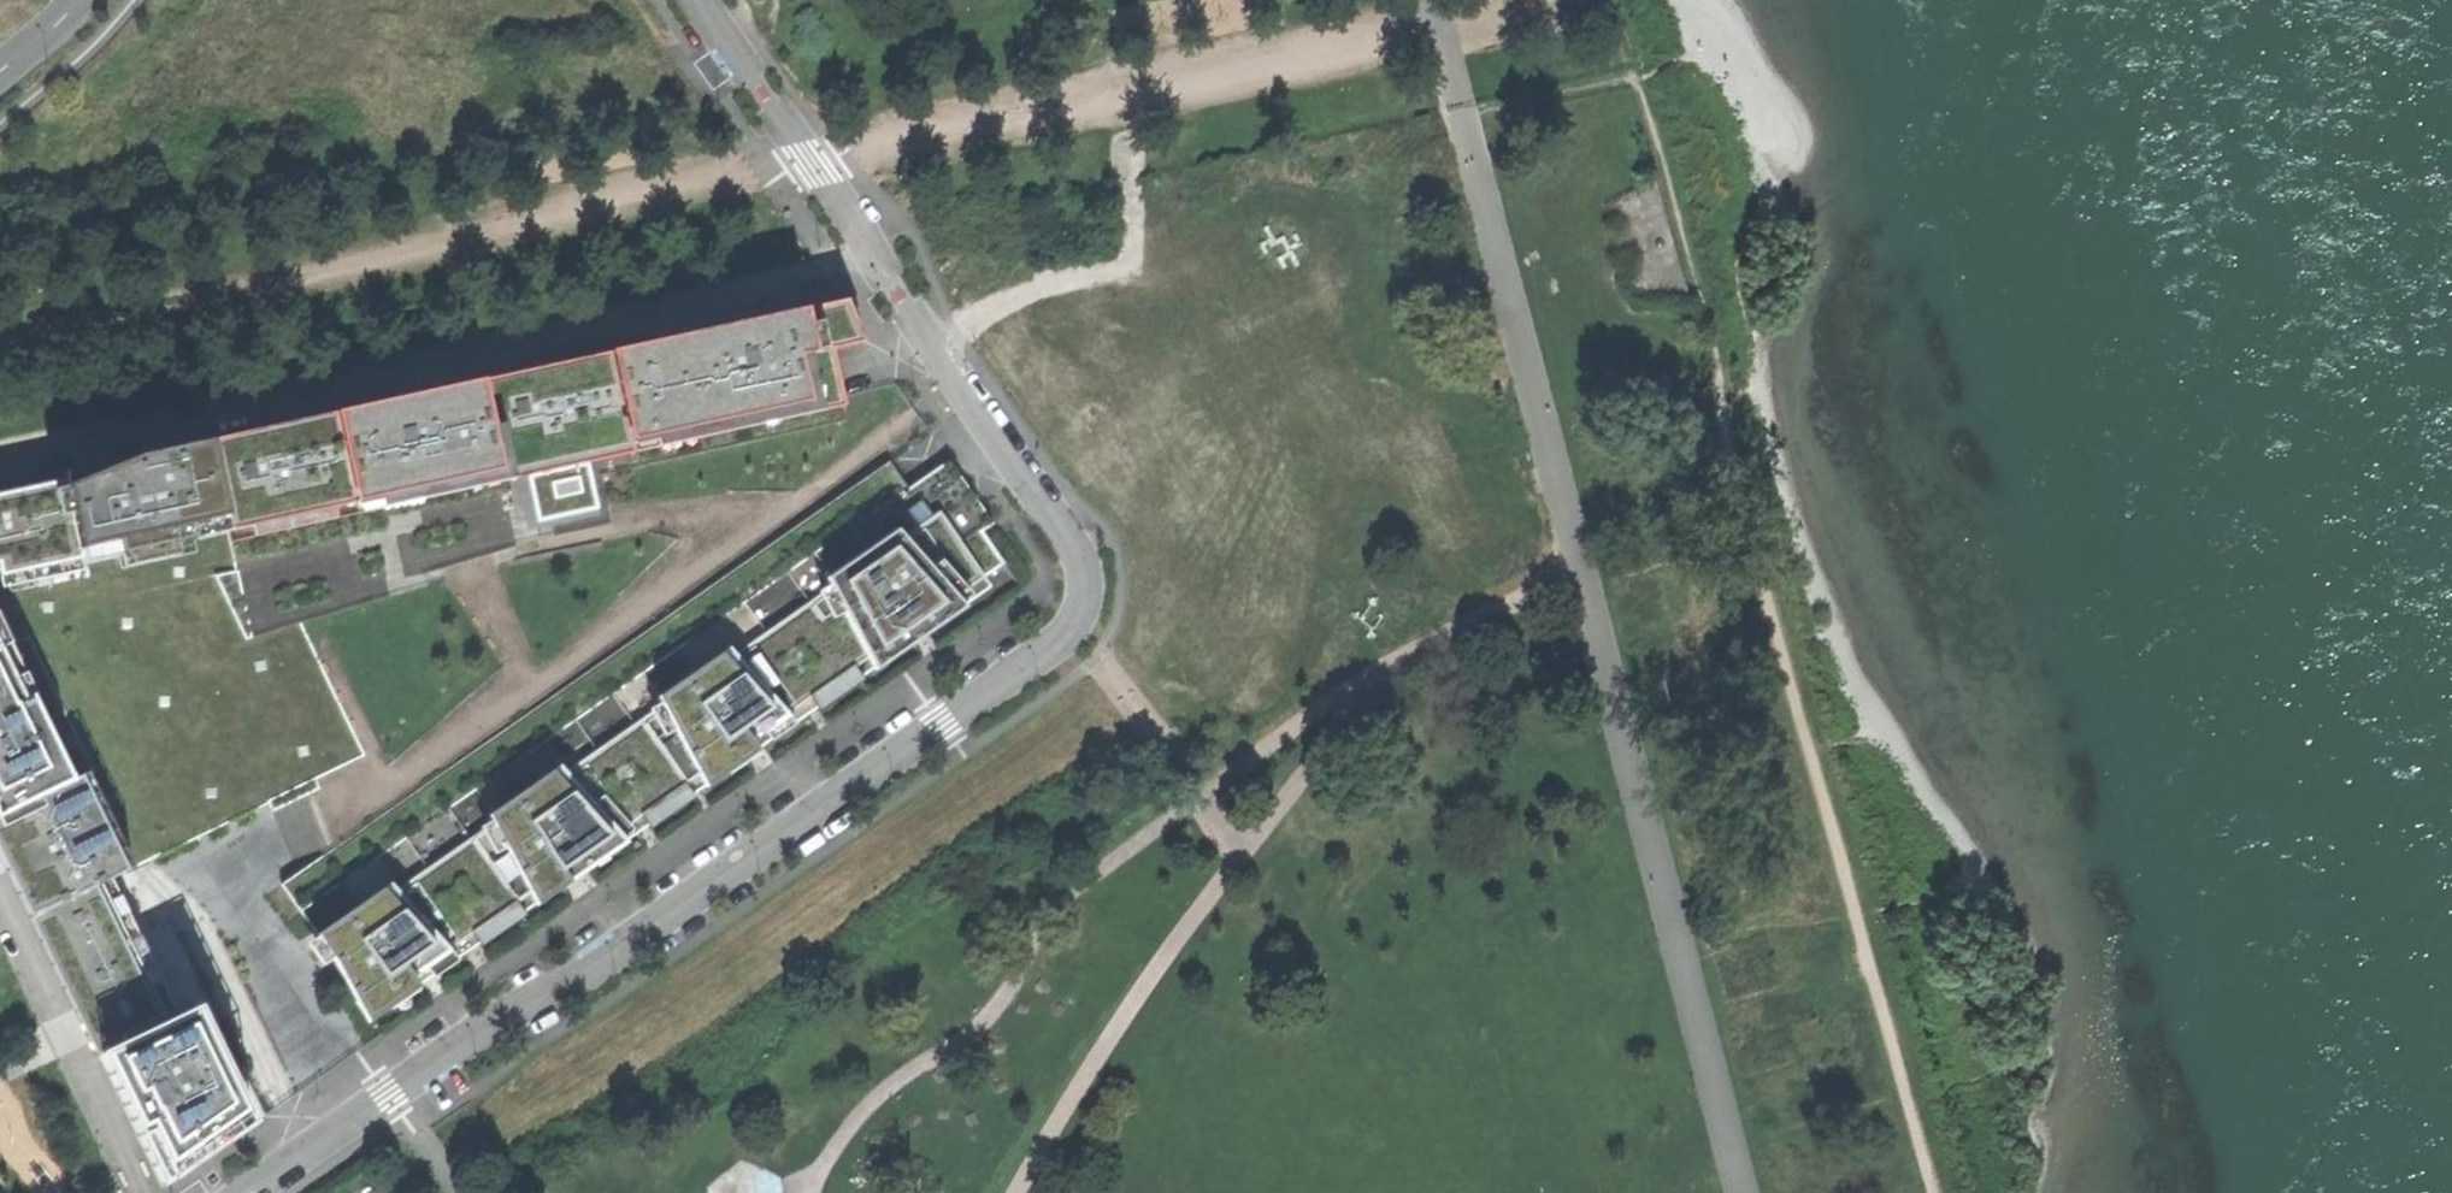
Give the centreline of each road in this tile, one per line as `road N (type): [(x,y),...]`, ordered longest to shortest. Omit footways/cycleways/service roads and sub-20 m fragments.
road 1 (residential): [(243,1192),(497,1018),(583,972),(1076,622),(1084,576),(1060,526),(696,0)]

